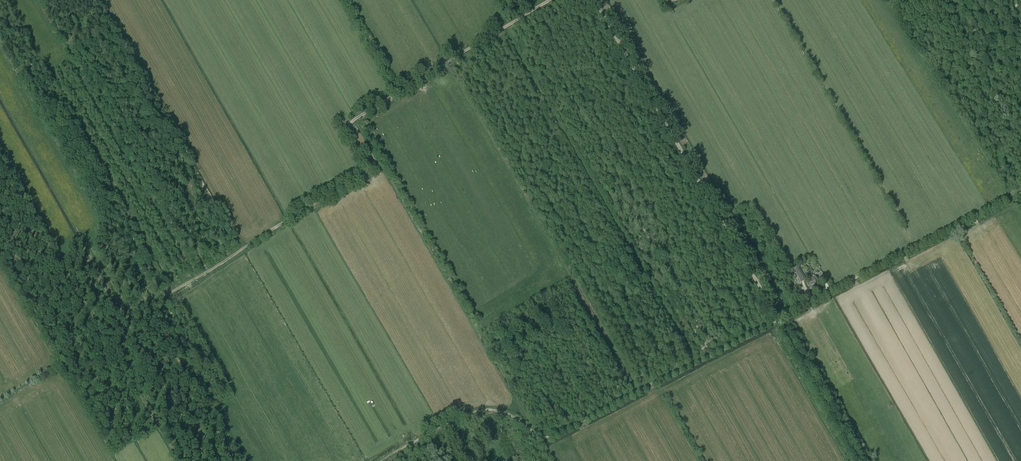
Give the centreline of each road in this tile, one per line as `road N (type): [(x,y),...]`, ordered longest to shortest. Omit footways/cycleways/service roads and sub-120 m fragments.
road 1 (unclassified): [(860,460),(593,0)]

